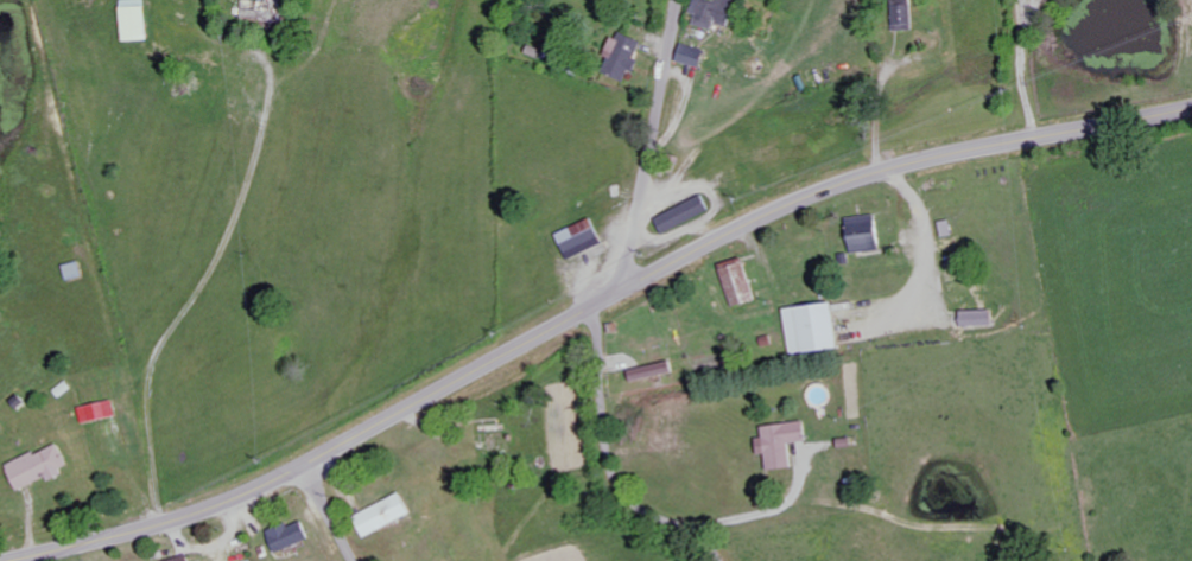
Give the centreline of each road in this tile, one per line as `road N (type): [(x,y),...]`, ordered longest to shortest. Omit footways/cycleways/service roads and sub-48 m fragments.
road 1 (tertiary): [(1191,106),(857,179),(674,262),(267,484),(157,525),(4,560)]
road 2 (residential): [(592,307),(613,472),(635,503),(697,534),(720,560)]
road 3 (residential): [(621,292),(678,0)]

